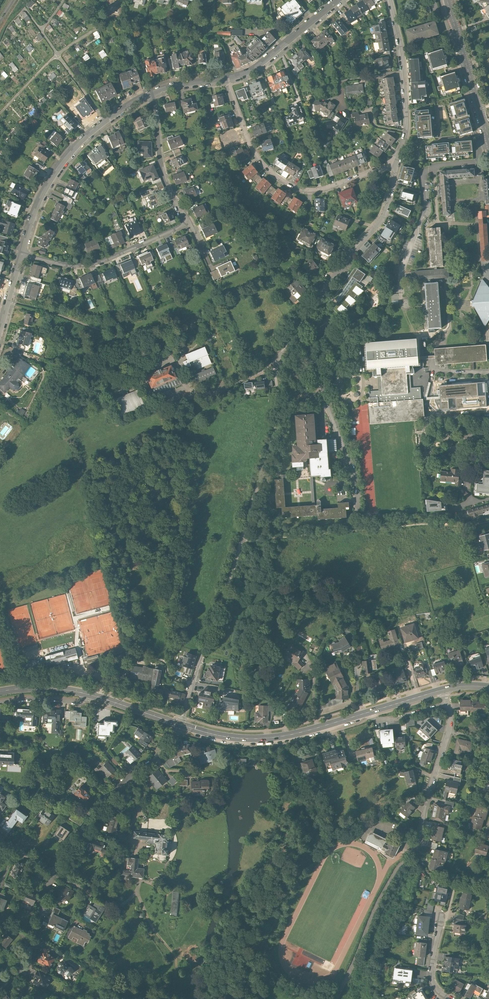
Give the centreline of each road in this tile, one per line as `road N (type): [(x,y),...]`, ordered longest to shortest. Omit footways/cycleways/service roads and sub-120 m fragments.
road 1 (unclassified): [(181,725),(280,421),(280,365)]
road 2 (primary): [(181,725),(267,738),(443,690)]
road 3 (track): [(141,659),(127,582),(106,545),(109,527),(96,500),(139,460),(174,448)]
road 4 (track): [(270,760),(282,813),(245,901),(236,952),(216,972),(201,968)]
road 5 (residential): [(227,79),(259,159),(291,184),(320,189),(398,163)]
road 6 (track): [(244,998),(314,843),(303,800),(283,789)]
road 7 (residential): [(23,254),(40,200),(64,161),(105,120),(155,92)]
road 8 (residential): [(488,137),(480,141),(479,160),(423,172),(425,208),(400,272),(401,299)]
road 9 (unclassified): [(181,725),(174,743),(106,804),(52,873)]
road 10 (residential): [(398,163),(385,216),(303,325)]
road 11 (residential): [(303,325),(358,495)]
road 12 (residential): [(190,222),(86,264),(23,254)]
road 13 (residential): [(390,0),(407,120),(398,163)]
road 14 (primary): [(488,137),(447,0)]
road 15 (residential): [(227,79),(260,65),(338,0)]
road 16 (residential): [(155,92),(166,171),(190,222)]
road 17 (residential): [(448,732),(408,857)]

